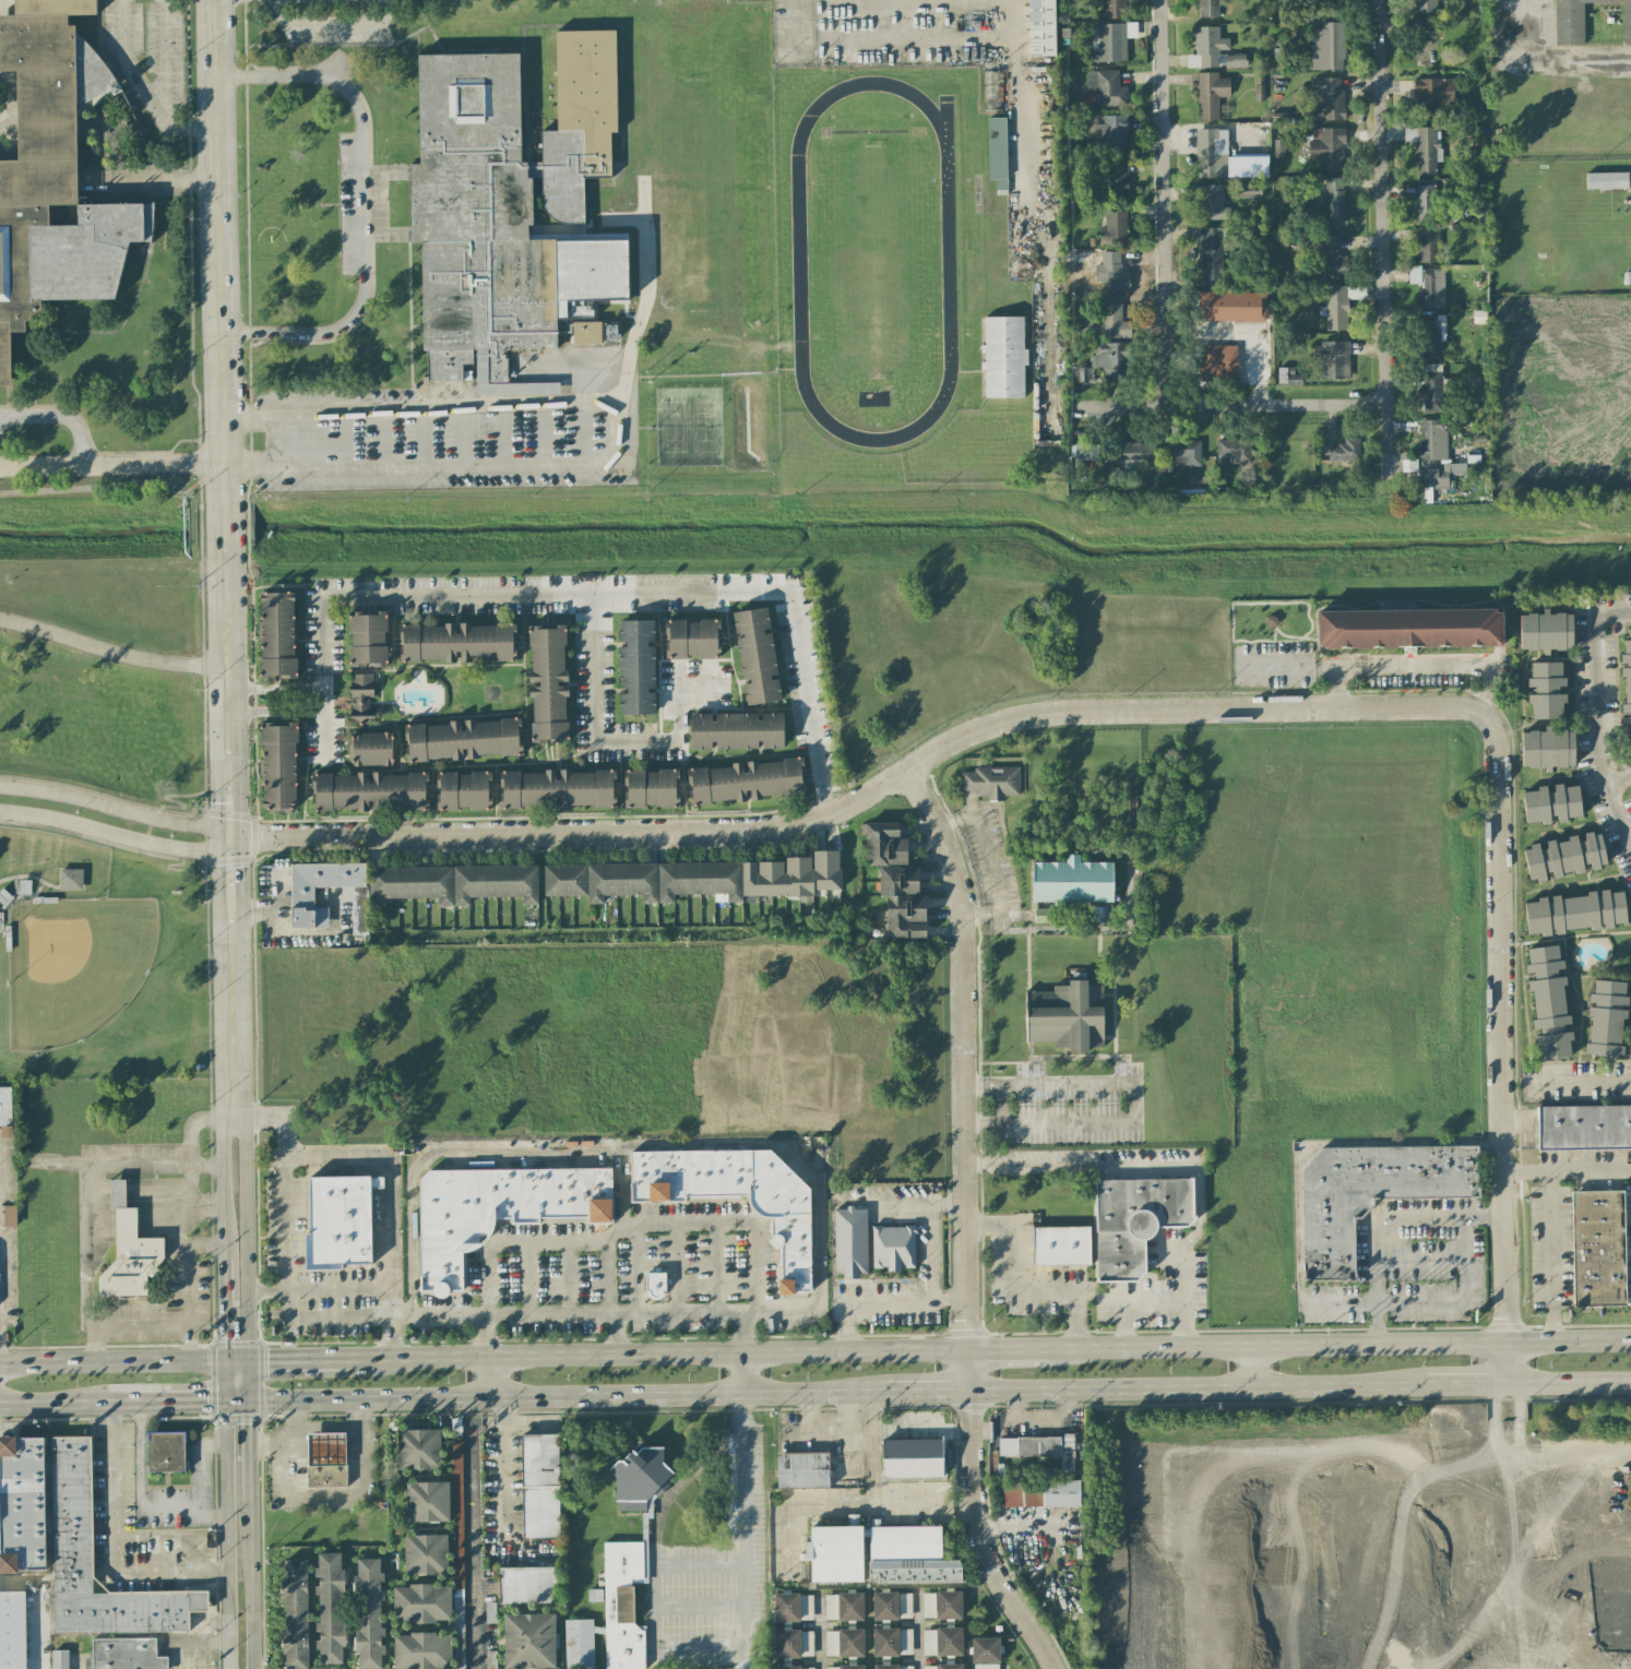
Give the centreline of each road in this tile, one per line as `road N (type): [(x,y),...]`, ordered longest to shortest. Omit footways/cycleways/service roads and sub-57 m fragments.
road 1 (residential): [(233,842),(743,831),(825,814),(985,724),(1024,714),(1449,705)]
road 2 (tertiary): [(217,0),(235,1119)]
road 3 (residential): [(224,413),(593,403),(617,417),(618,442),(596,465),(0,469)]
road 4 (residential): [(1510,1383),(1495,723),(1484,708),(1449,705)]
road 5 (primary): [(250,1400),(884,1393)]
road 6 (primary): [(969,1345),(349,1357)]
road 7 (residential): [(905,771),(941,830),(960,894),(969,1345)]
road 8 (primary): [(1630,1340),(1052,1345)]
road 9 (residential): [(1379,0),(1386,479)]
road 10 (primary): [(971,1392),(1428,1384)]
road 11 (residential): [(1162,0),(1168,405)]
road 12 (residential): [(969,1345),(969,1503),(1001,1582),(1054,1668)]
road 13 (residential): [(1385,403),(1079,406)]
road 14 (tertiary): [(223,1404),(227,1668)]
road 15 (residential): [(1630,610),(1602,610),(1599,747),(1630,835)]
road 16 (tertiary): [(249,1359),(245,1148),(235,1119)]
road 17 (primary): [(224,1361),(0,1364)]
road 18 (tertiary): [(256,1668),(252,1498)]
road 19 (tertiary): [(235,1119),(222,1147),(224,1261)]
road 20 (primary): [(0,1404),(126,1403)]
road 21 (primary): [(1510,1383),(1630,1382)]

